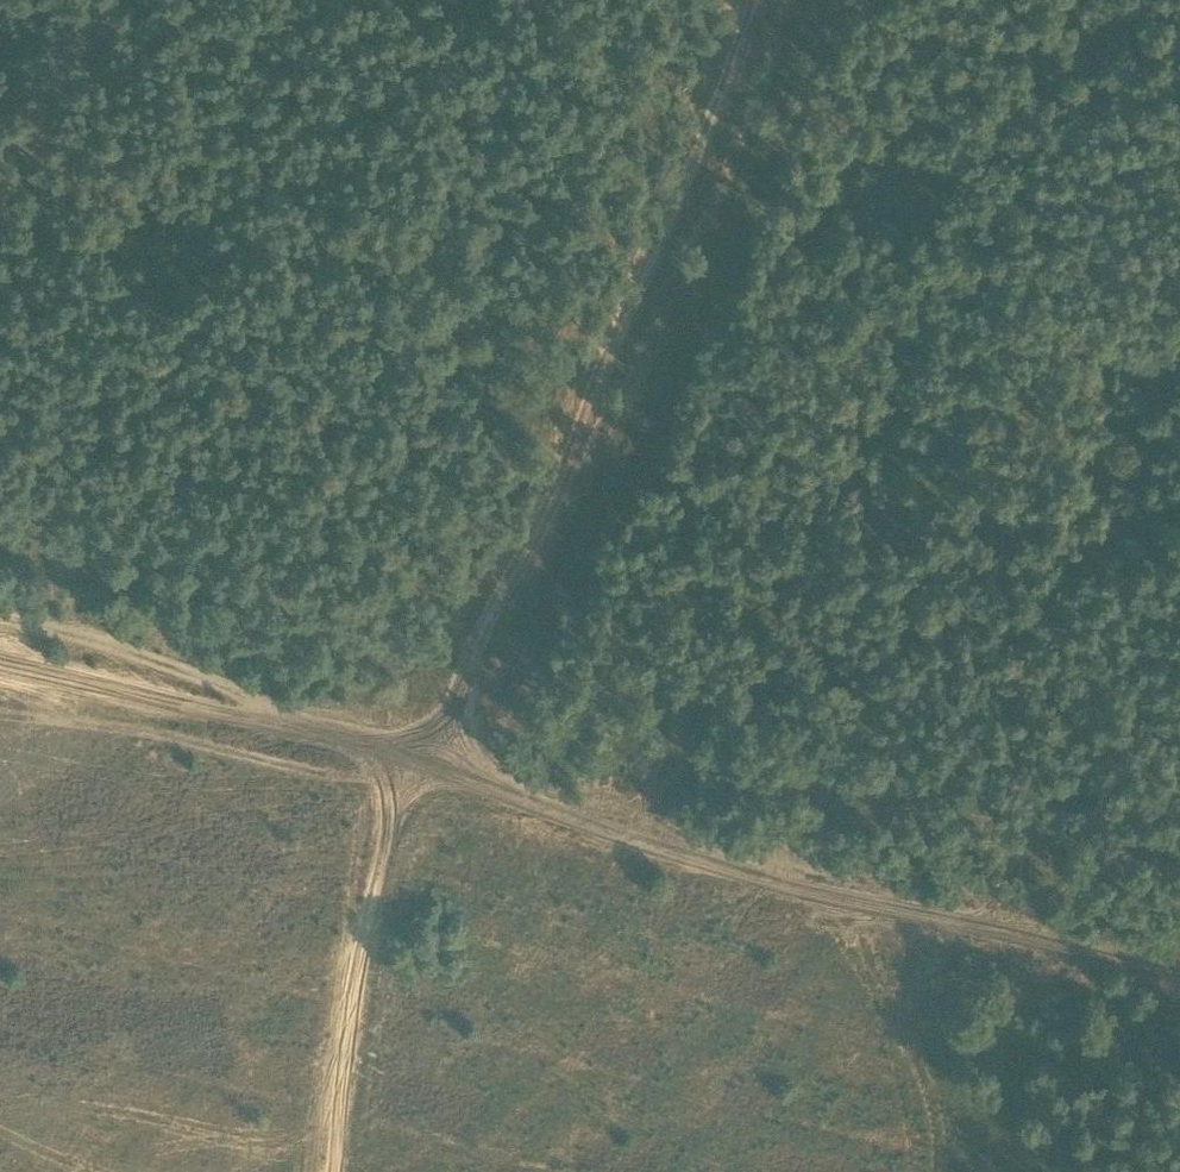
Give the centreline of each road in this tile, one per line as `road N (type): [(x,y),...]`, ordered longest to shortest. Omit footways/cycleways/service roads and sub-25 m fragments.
road 1 (track): [(0,659),(686,856),(1179,986)]
road 2 (track): [(755,0),(665,252),(403,771)]
road 3 (track): [(0,197),(54,76),(105,0)]

